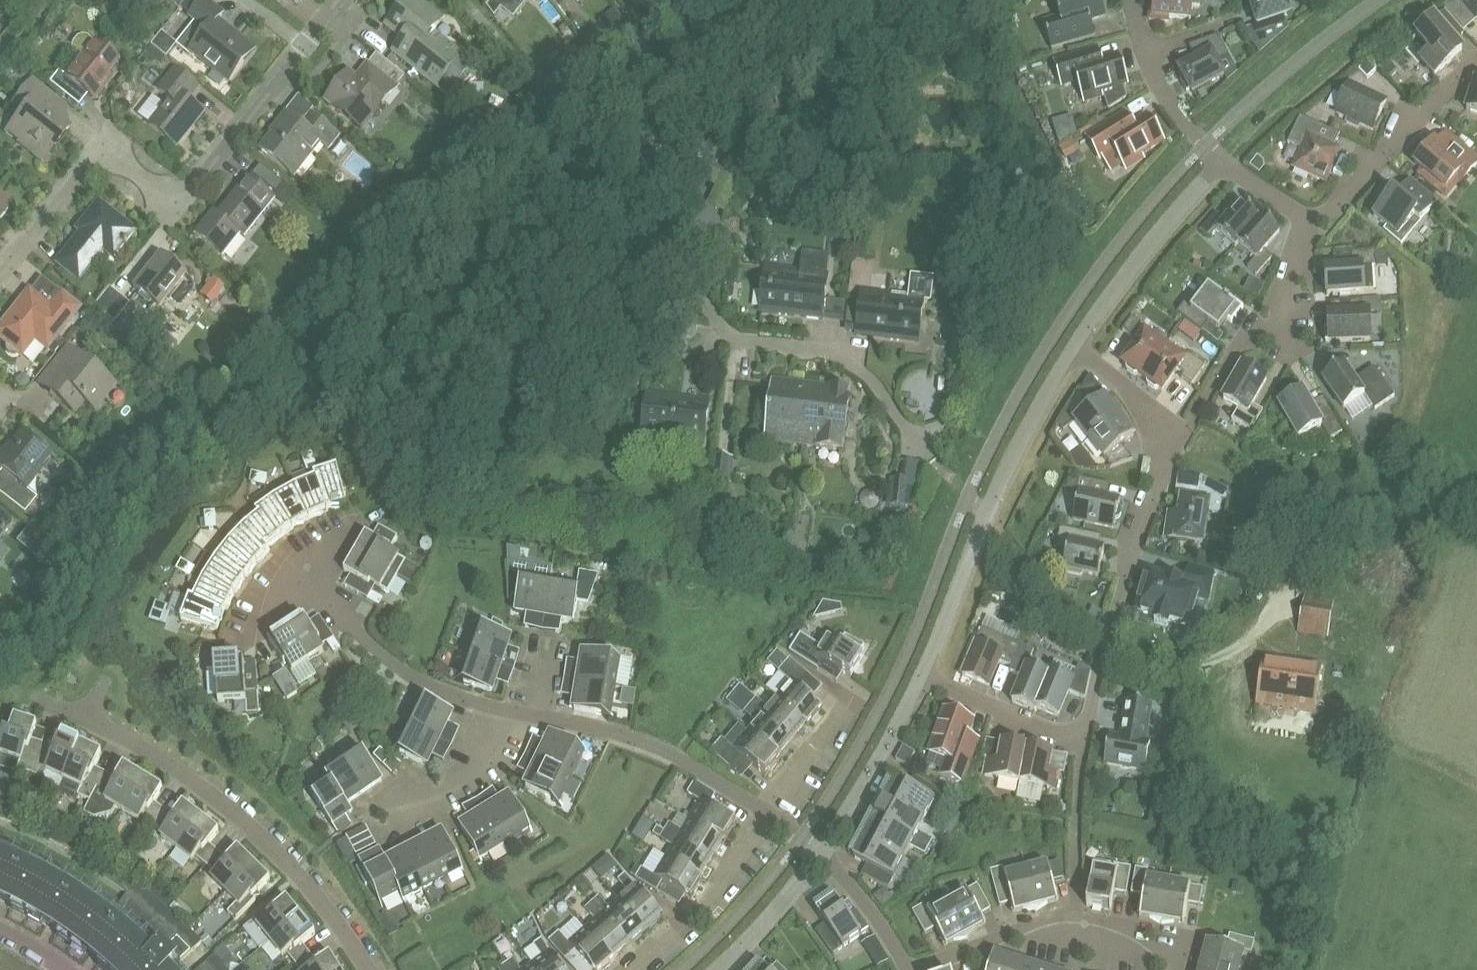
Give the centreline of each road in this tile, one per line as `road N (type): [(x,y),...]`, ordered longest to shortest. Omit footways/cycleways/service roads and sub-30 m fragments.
road 1 (residential): [(983,520),(868,375),(845,358),(720,330),(566,115),(462,0)]
road 2 (residential): [(0,277),(103,147),(176,205),(299,51)]
road 3 (residential): [(365,969),(296,876),(230,815),(112,734),(27,701)]
road 4 (residential): [(772,818),(682,758),(631,737),(533,717)]
road 5 (residential): [(1317,228),(1181,438)]
road 6 (residential): [(1072,351),(1222,161)]
road 7 (residential): [(505,712),(405,674),(309,579)]
road 8 (residential): [(1476,62),(1317,228)]
road 9 (residential): [(1181,438),(1150,500),(1108,640)]
road 10 (residential): [(634,969),(713,899),(772,818)]
road 11 (residential): [(818,858),(921,681)]
road 12 (residential): [(1279,598),(1235,653),(1213,661),(1169,660),(1108,640)]
road 13 (residential): [(983,520),(1072,351)]
road 14 (residential): [(1108,640),(1051,604),(983,520)]
road 15 (residential): [(921,681),(1084,746)]
road 16 (residential): [(921,681),(983,520)]
road 17 (residential): [(915,969),(1050,918),(1078,915)]
road 18 (residential): [(1084,746),(1078,915)]
road 19 (residential): [(505,712),(483,752),(452,781),(389,803)]
road 20 (residential): [(772,818),(855,693)]
road 21 (residential): [(719,969),(818,858)]
road 22 (residential): [(818,858),(874,914),(907,969)]
road 23 (residential): [(1072,351),(1181,438)]
road 24 (residential): [(1222,161),(1174,109),(1147,54)]

